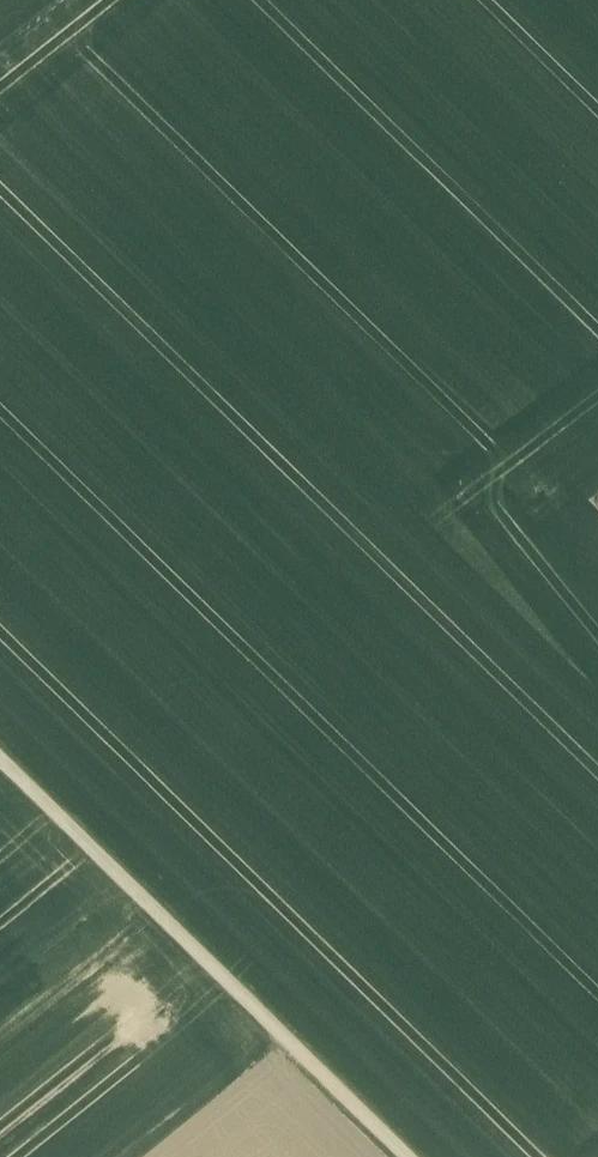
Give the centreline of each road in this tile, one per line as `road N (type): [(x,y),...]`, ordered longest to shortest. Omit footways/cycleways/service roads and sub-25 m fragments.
road 1 (track): [(407,1156),(0,762)]

